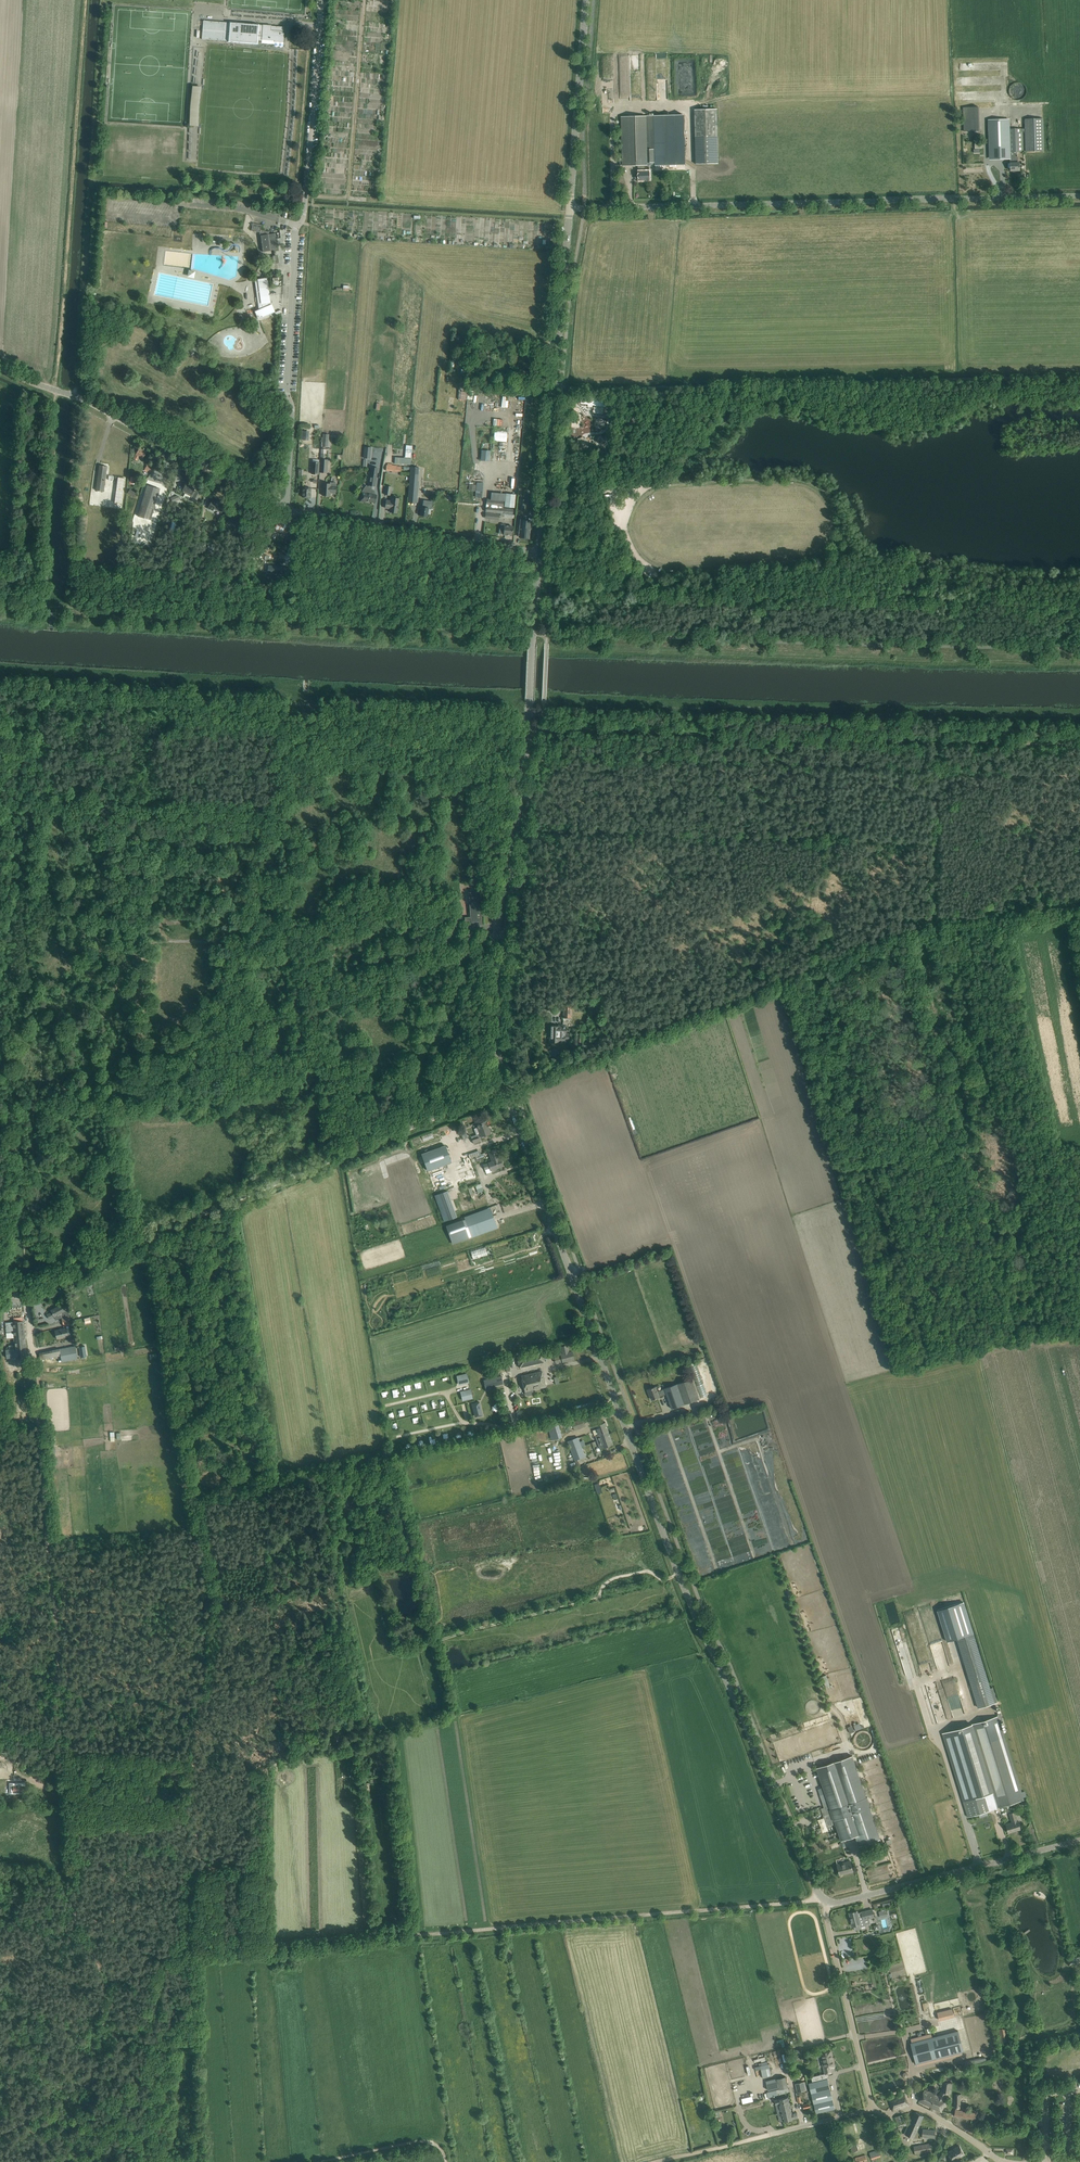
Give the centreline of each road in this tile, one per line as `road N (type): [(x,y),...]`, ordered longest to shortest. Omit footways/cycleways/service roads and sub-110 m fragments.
road 1 (tertiary): [(828,1902),(679,1575),(505,1090)]
road 2 (track): [(821,1899),(413,1940),(163,1954),(86,1943)]
road 3 (track): [(1079,739),(541,727)]
road 4 (tertiary): [(505,1090),(498,1035),(540,555)]
road 5 (unclassified): [(27,1303),(168,1228),(505,1090)]
road 6 (unclassified): [(321,0),(304,215),(296,231),(288,510)]
road 7 (unclassified): [(570,209),(1079,196)]
road 8 (track): [(547,634),(66,605)]
road 9 (track): [(59,1679),(76,1927),(99,1967),(107,2089),(142,2135)]
road 10 (track): [(505,1090),(932,931)]
road 11 (track): [(648,576),(728,599),(1079,611)]
road 12 (tertiary): [(540,555),(570,209)]
road 13 (track): [(59,1679),(33,1358)]
road 14 (unclassified): [(288,510),(0,369)]
road 15 (track): [(305,206),(569,221)]
road 16 (tertiary): [(828,1902),(1079,1841)]
road 17 (unclassified): [(540,555),(288,510)]
road 18 (track): [(679,1575),(438,1640)]
road 19 (track): [(306,199),(347,201),(364,0)]
road 20 (unclassified): [(873,2109),(828,1902)]
road 21 (tertiary): [(570,209),(587,0)]
road 22 (track): [(48,589),(60,393)]
road 23 (track): [(142,2135),(43,2113),(0,2131)]
road 24 (unclassified): [(1000,2161),(919,2108),(873,2109)]
road 25 (track): [(446,2161),(439,2148),(423,2142),(320,2161)]

